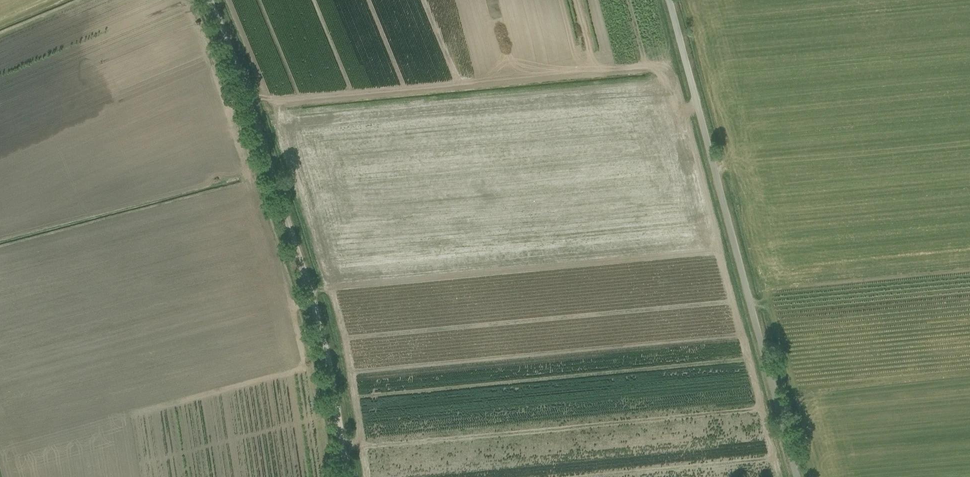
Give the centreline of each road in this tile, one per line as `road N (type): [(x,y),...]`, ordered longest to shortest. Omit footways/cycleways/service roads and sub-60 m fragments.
road 1 (unclassified): [(354,476),(316,296),(216,0)]
road 2 (unclassified): [(800,476),(674,0)]

